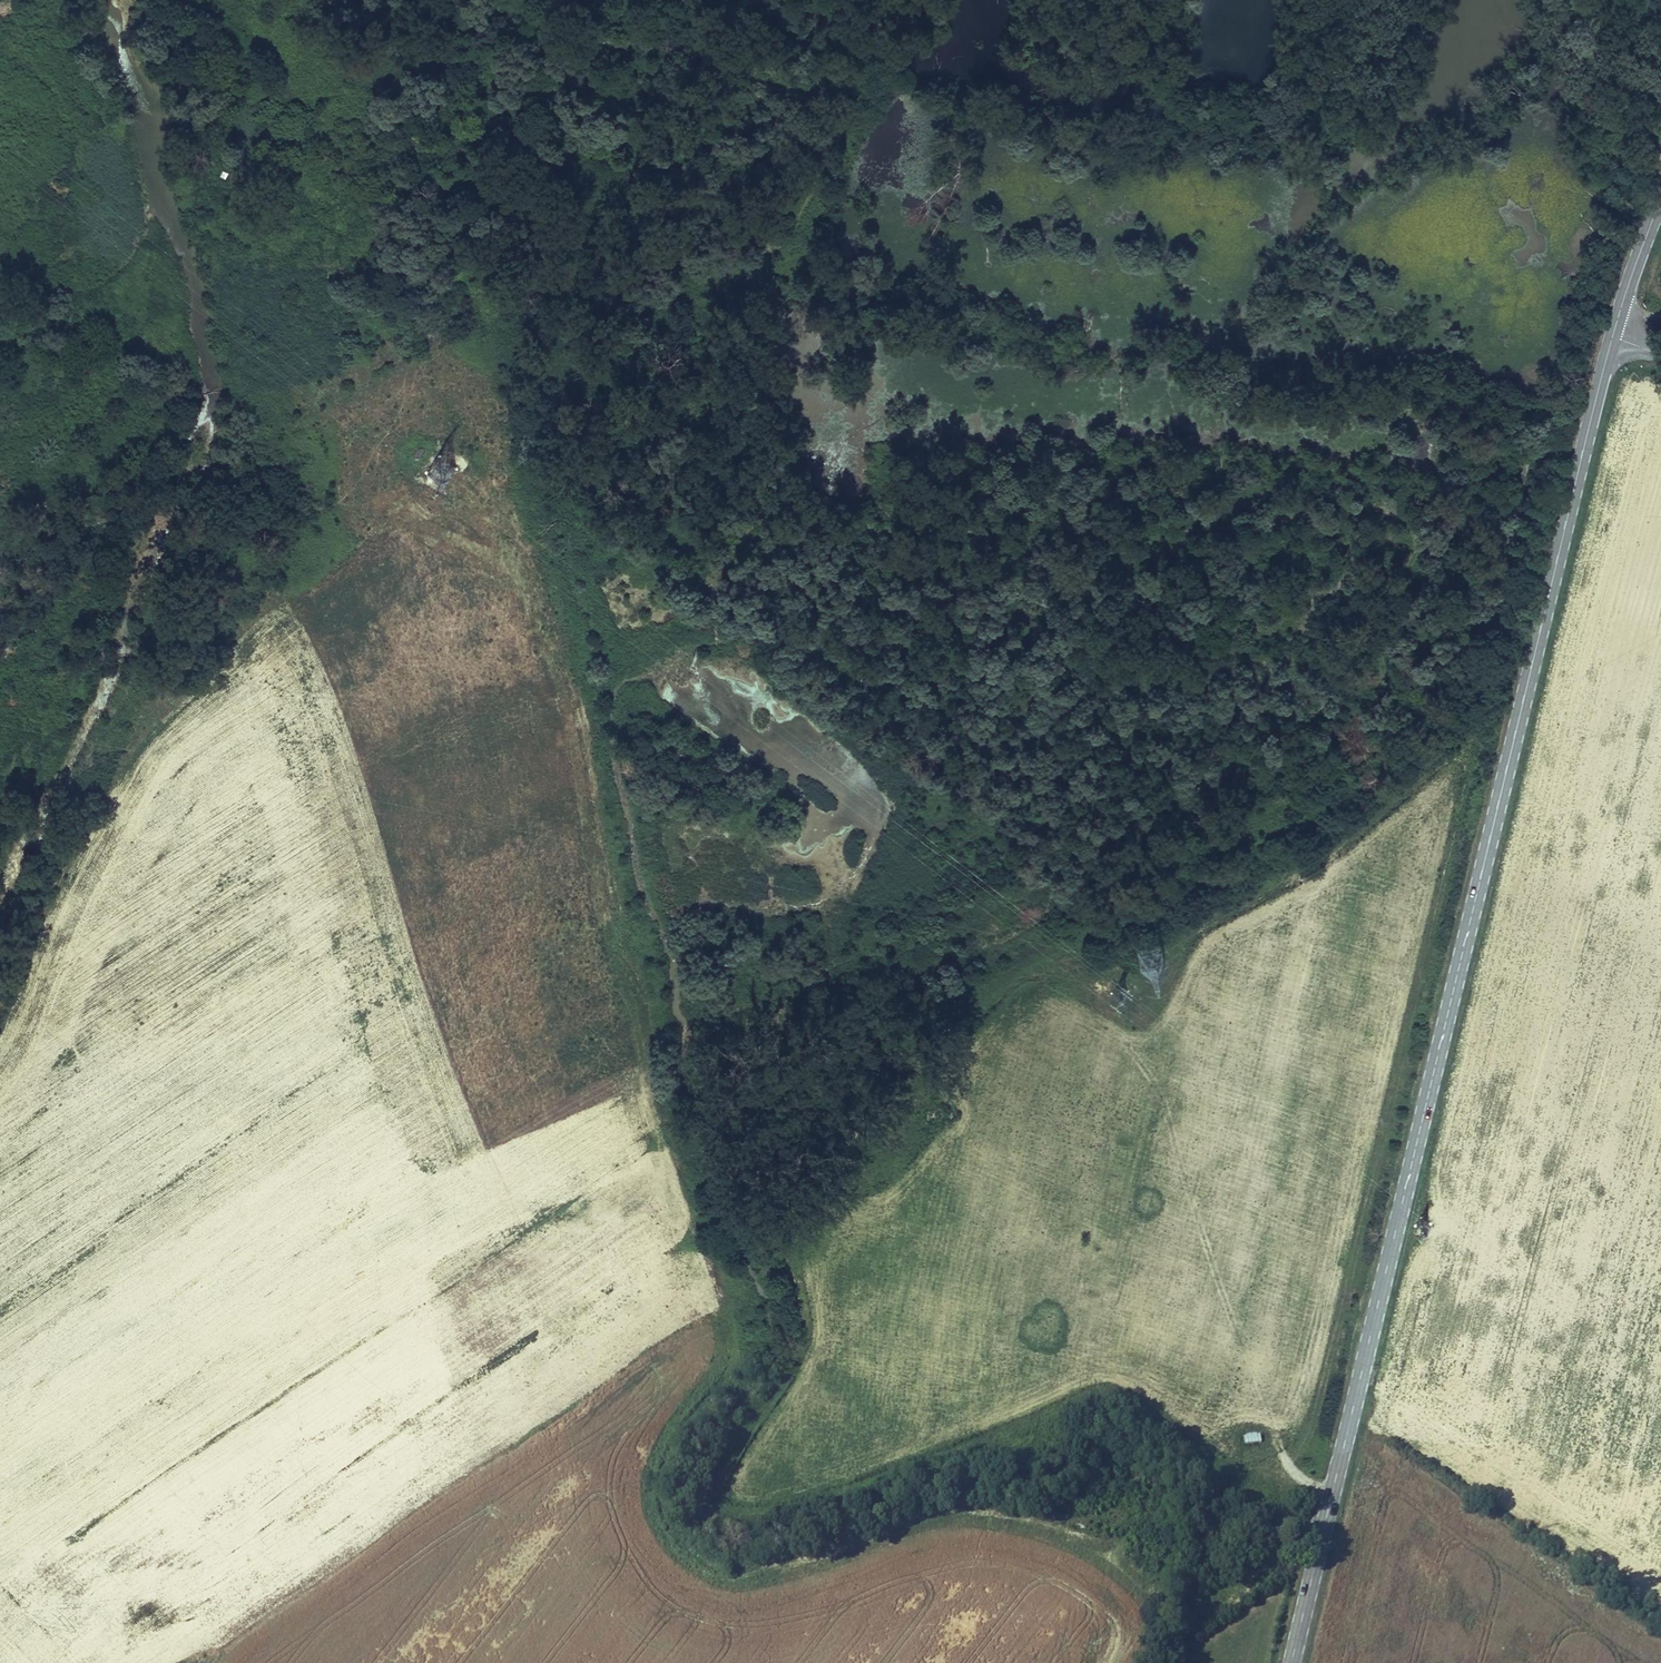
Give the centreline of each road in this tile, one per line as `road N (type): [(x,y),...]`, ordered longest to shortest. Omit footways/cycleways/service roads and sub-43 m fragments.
road 1 (secondary): [(1291,1662),(1612,336)]
road 2 (secondary): [(1612,336),(1660,199)]

